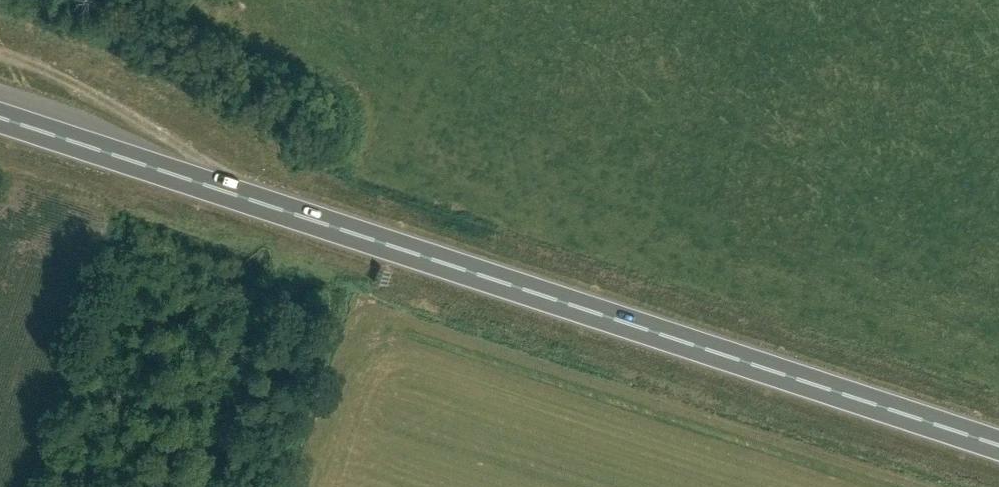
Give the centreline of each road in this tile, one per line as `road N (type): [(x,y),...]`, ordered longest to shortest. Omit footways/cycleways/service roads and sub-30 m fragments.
road 1 (trunk): [(998,446),(0,117)]

